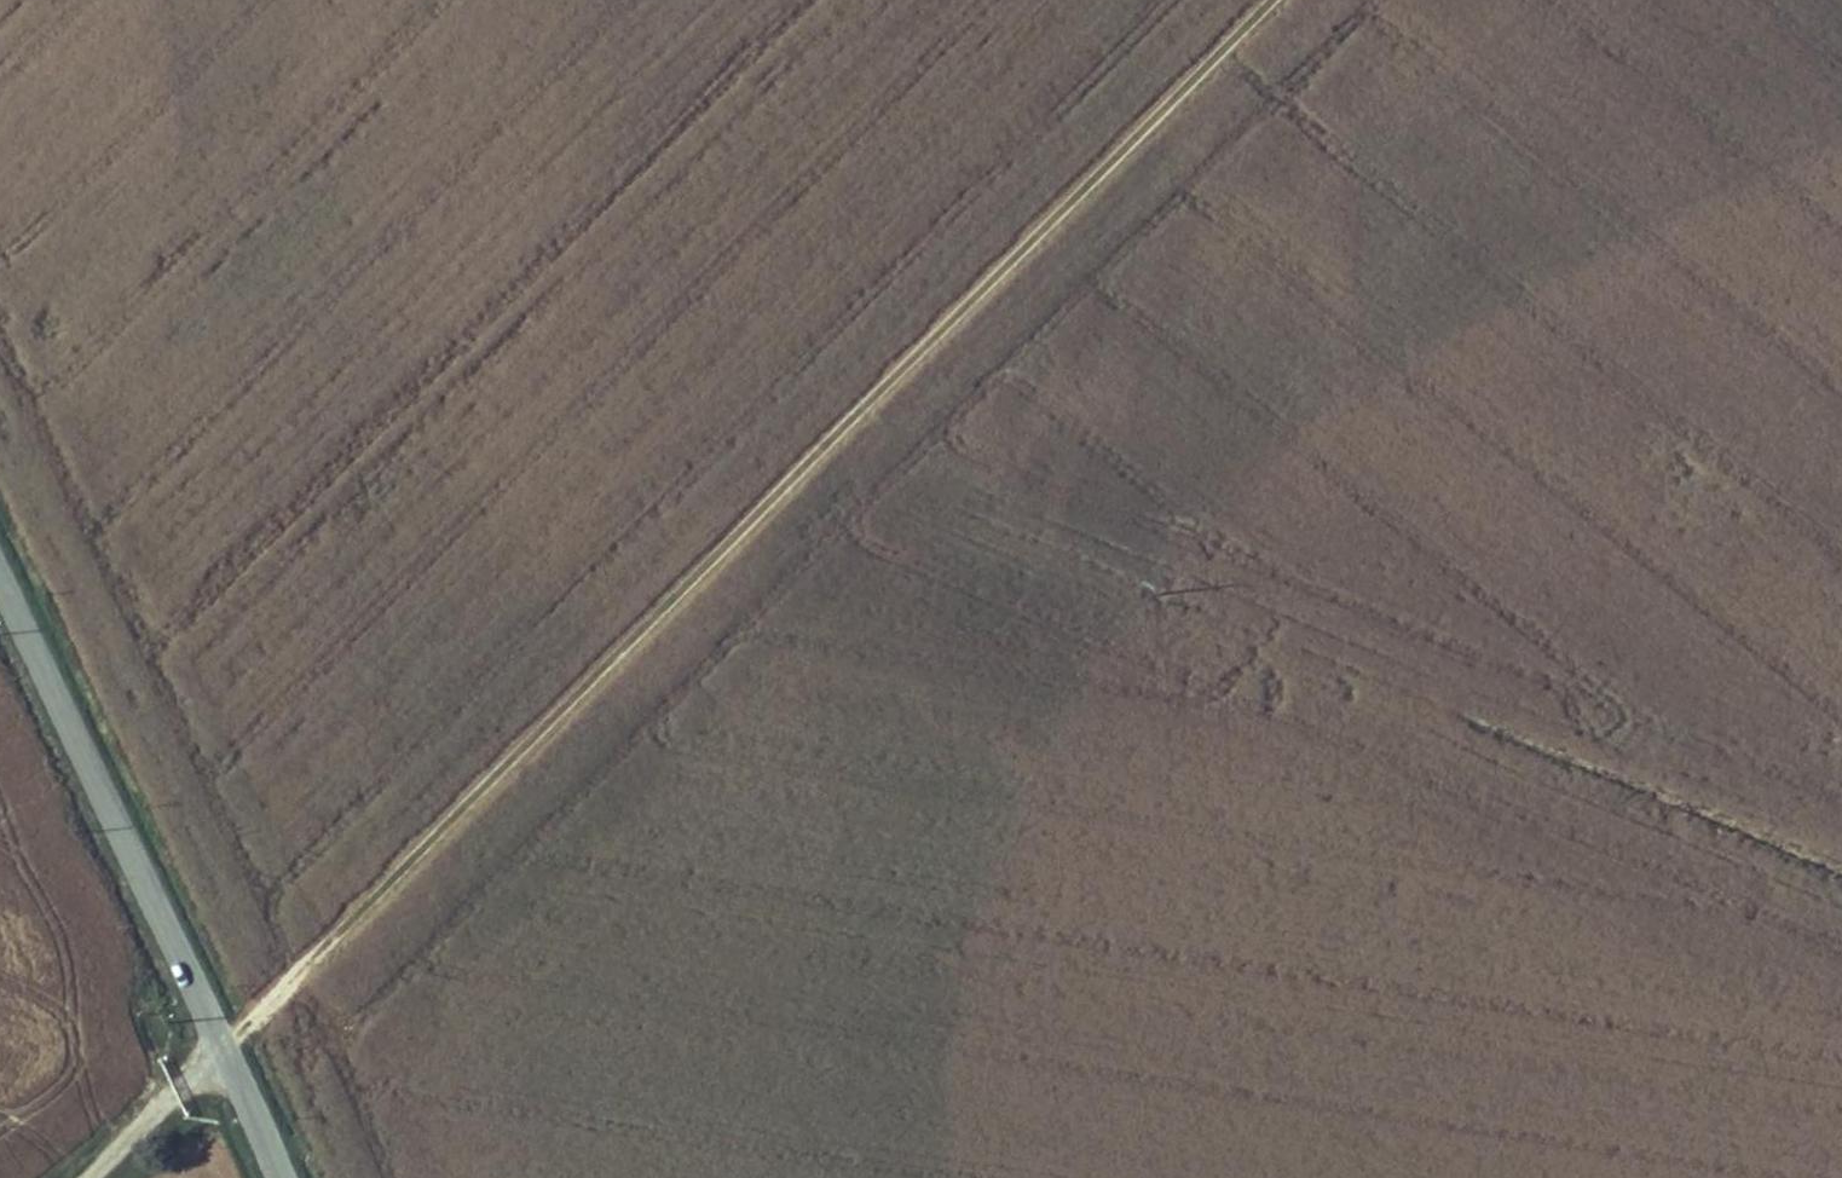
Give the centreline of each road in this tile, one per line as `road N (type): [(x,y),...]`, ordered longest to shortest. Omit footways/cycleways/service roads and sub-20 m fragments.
road 1 (track): [(222,1044),(1276,0)]
road 2 (tertiary): [(281,1177),(0,574)]

